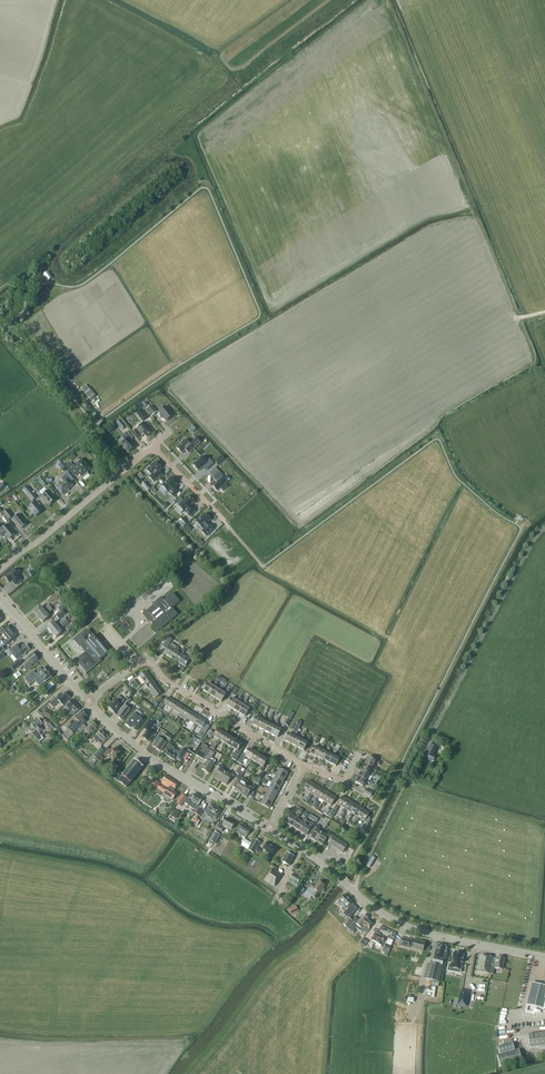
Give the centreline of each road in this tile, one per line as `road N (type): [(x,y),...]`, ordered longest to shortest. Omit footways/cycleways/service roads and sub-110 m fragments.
road 1 (tertiary): [(544,957),(407,926),(269,830)]
road 2 (residential): [(87,702),(149,661),(169,683),(304,765)]
road 3 (tertiary): [(269,830),(139,751),(87,702)]
road 4 (residential): [(0,570),(152,446)]
road 5 (tertiary): [(87,702),(0,597)]

